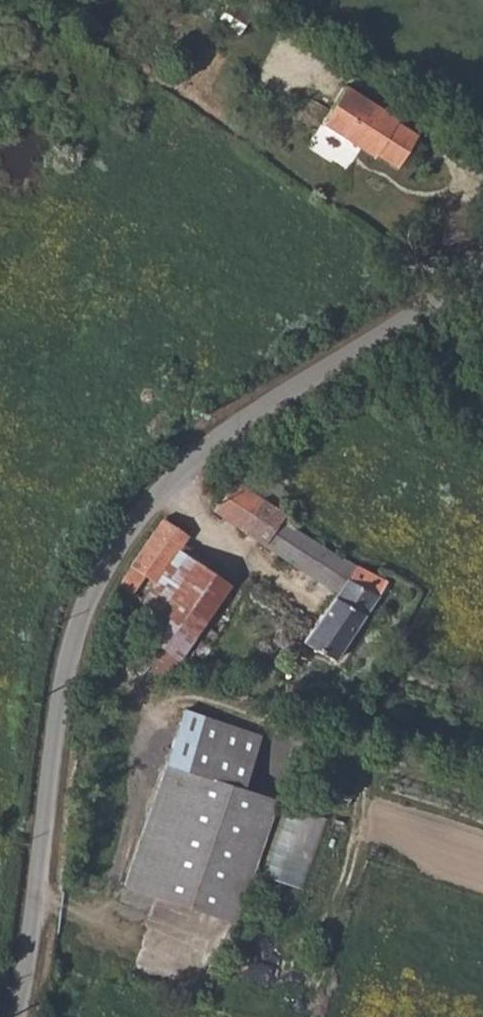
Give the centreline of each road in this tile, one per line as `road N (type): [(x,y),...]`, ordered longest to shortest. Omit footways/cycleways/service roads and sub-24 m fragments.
road 1 (unclassified): [(482,266),(434,319),(172,484),(94,585),(58,722),(10,1016)]

